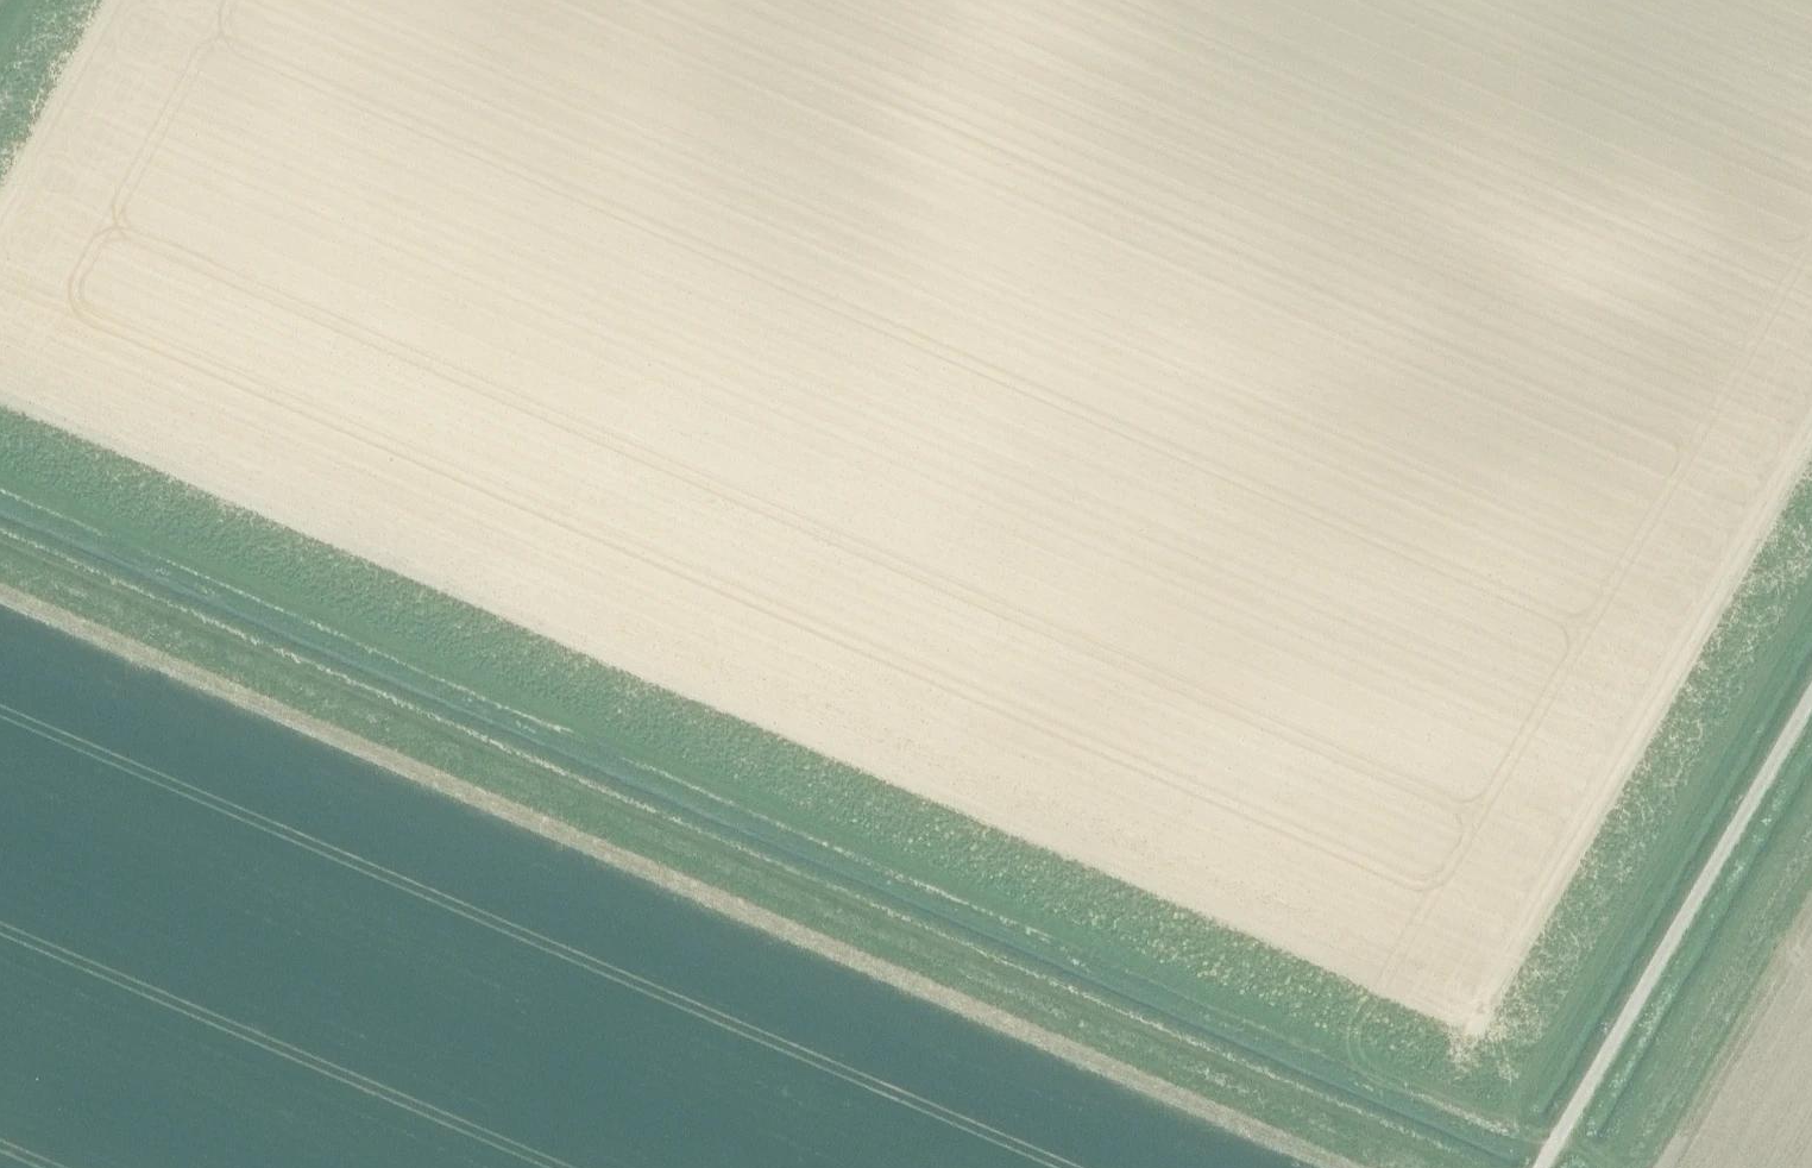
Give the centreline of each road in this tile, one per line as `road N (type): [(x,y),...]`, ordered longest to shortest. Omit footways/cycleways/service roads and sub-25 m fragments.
road 1 (unclassified): [(1542,1167),(1811,698)]

